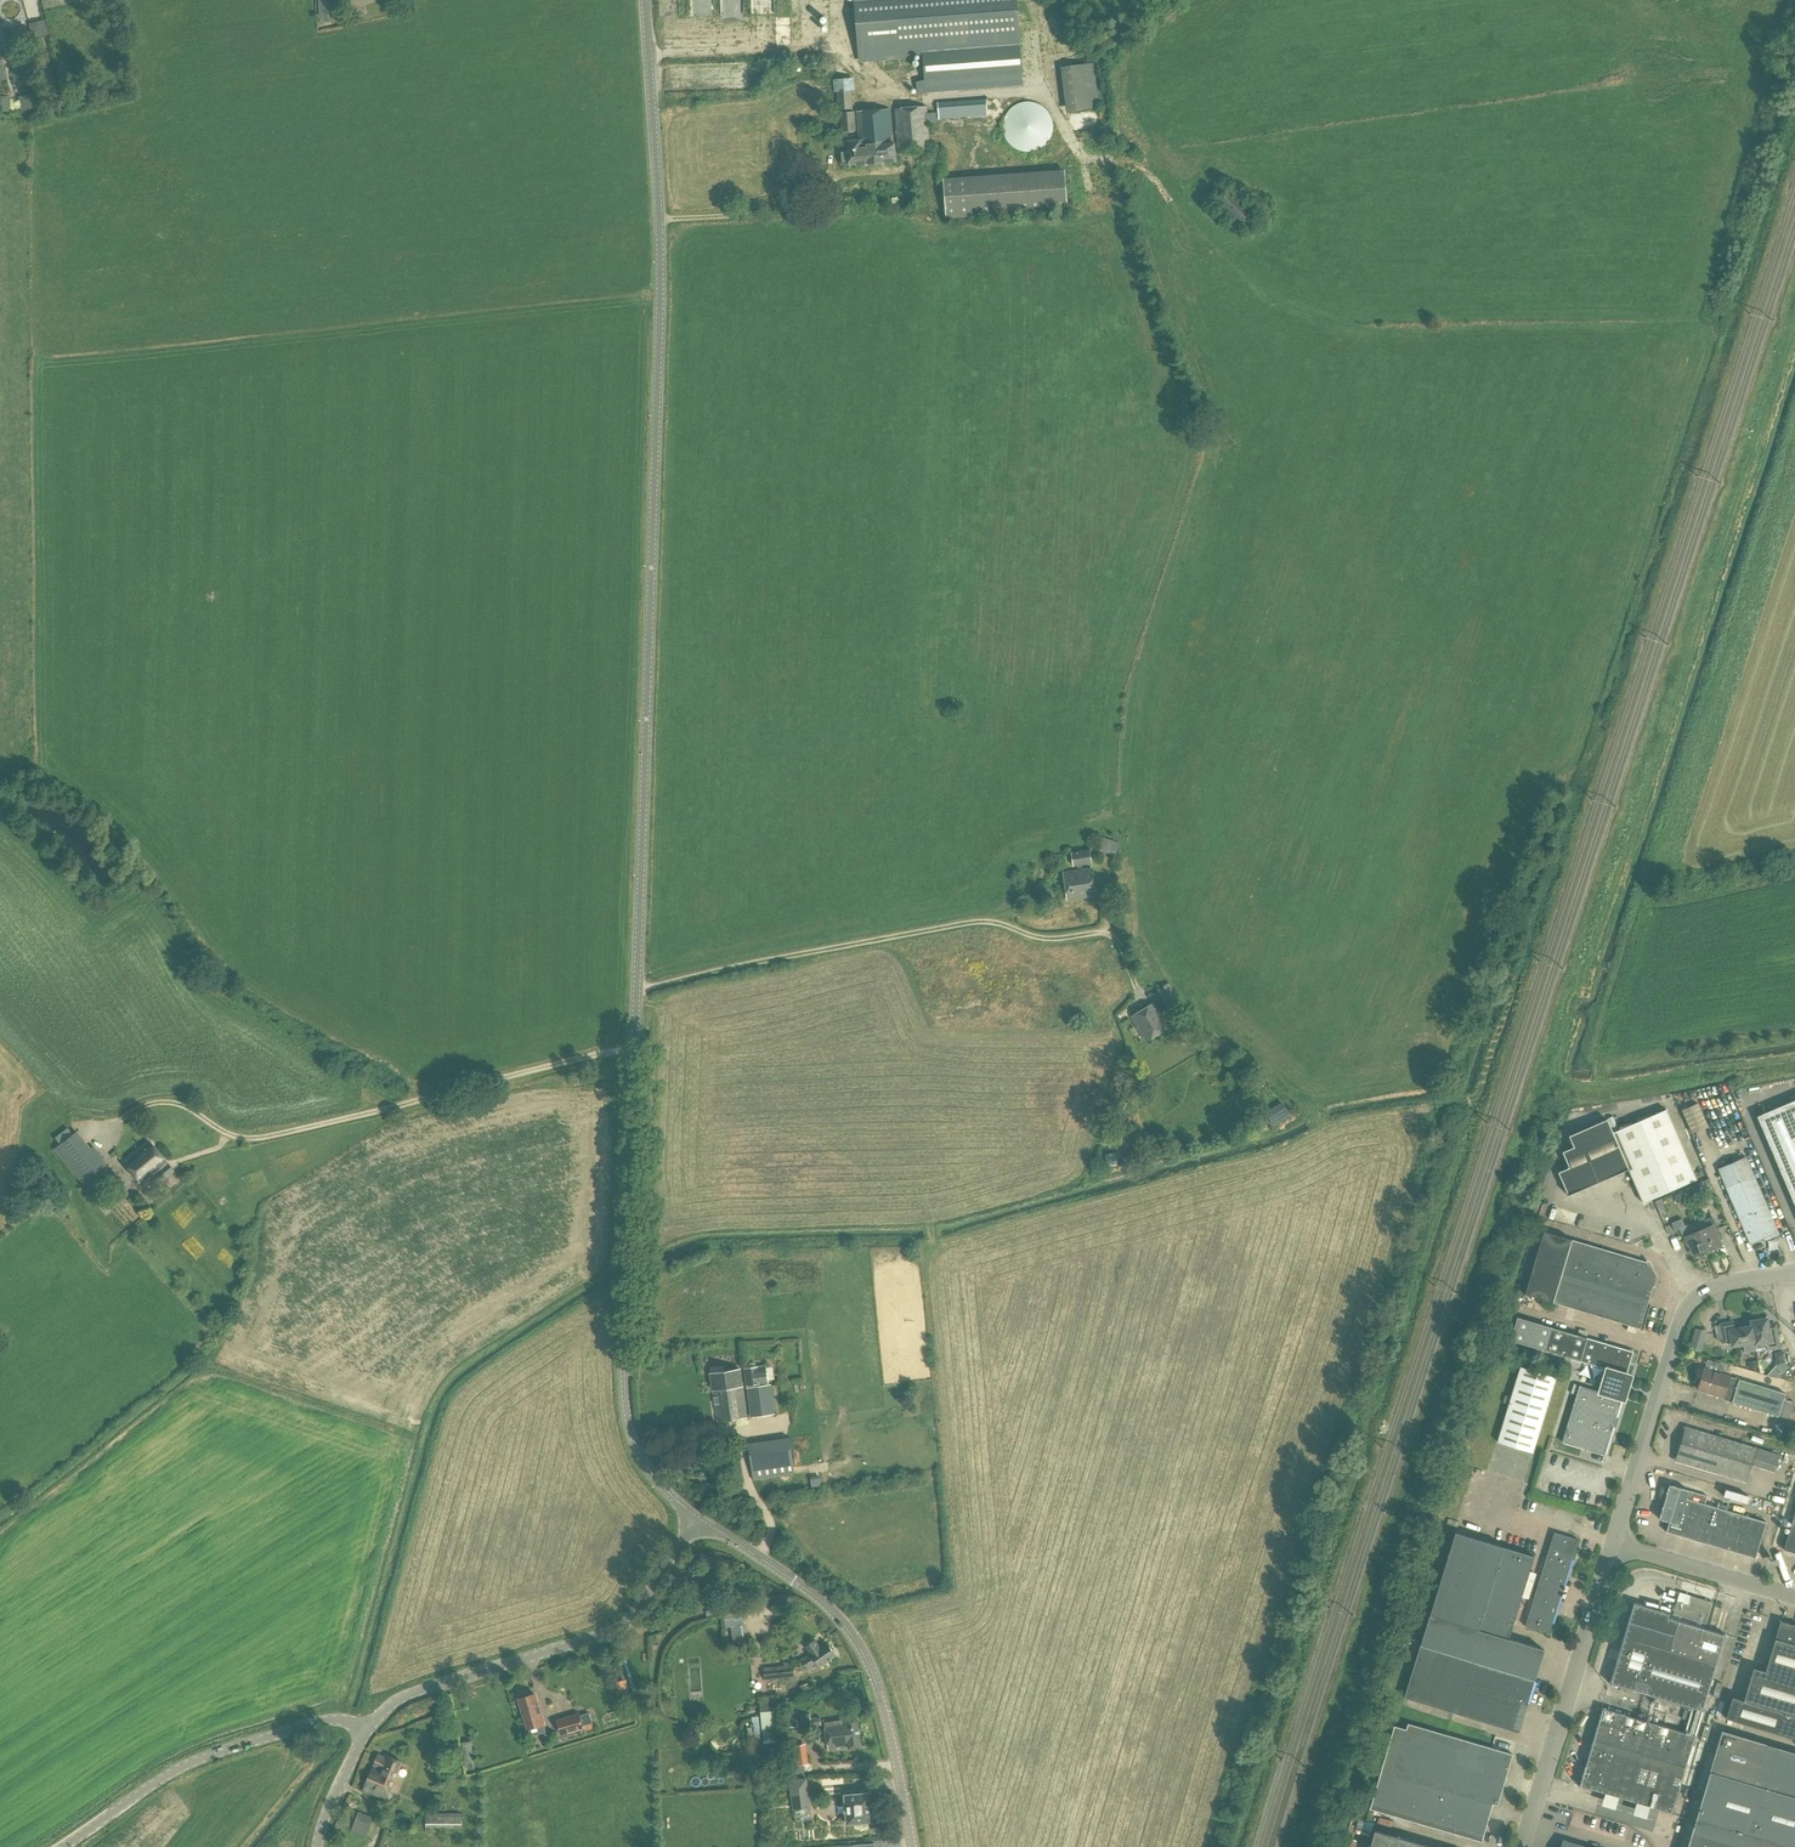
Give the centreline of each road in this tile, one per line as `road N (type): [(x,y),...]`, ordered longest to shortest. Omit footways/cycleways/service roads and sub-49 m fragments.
road 1 (tertiary): [(700,1520),(645,1462),(626,1382),(661,285),(645,0)]
road 2 (track): [(1794,410),(1638,902),(1598,1055),(1613,1083),(1794,1052)]
road 3 (tertiary): [(913,1846),(889,1726),(852,1634),(794,1580),(700,1520)]
road 4 (tertiary): [(700,1520),(645,1601),(614,1631),(441,1682),(391,1705),(368,1729)]
road 5 (unclassified): [(1612,1546),(1686,1312),(1723,1284),(1794,1272)]
road 6 (tertiary): [(368,1729),(341,1721),(310,1726),(230,1750),(167,1778),(66,1846)]
road 7 (unclassified): [(1524,1846),(1612,1546)]
road 8 (unclassified): [(1794,1600),(1612,1546)]
road 9 (tertiary): [(317,1846),(368,1729)]

